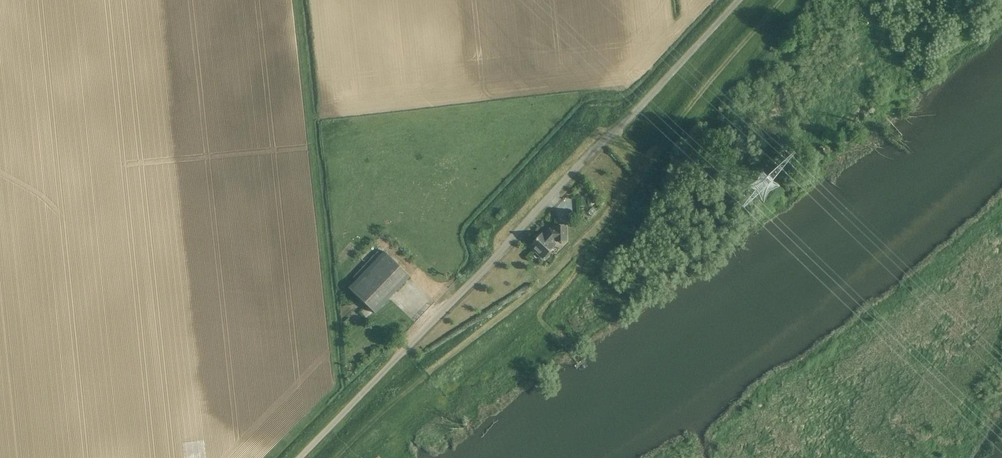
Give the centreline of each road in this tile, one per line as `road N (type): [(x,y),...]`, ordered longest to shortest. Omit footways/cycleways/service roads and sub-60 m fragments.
road 1 (track): [(782,0),(737,47),(606,224),(523,306),(337,457)]
road 2 (unclassified): [(301,457),(739,0)]

